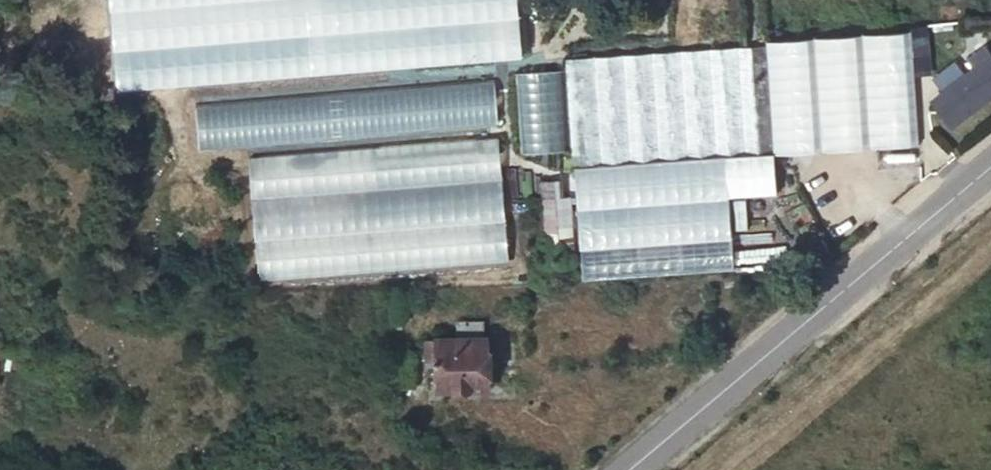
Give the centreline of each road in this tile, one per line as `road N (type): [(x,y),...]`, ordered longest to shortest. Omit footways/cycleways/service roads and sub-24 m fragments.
road 1 (residential): [(990,169),(628,469)]

